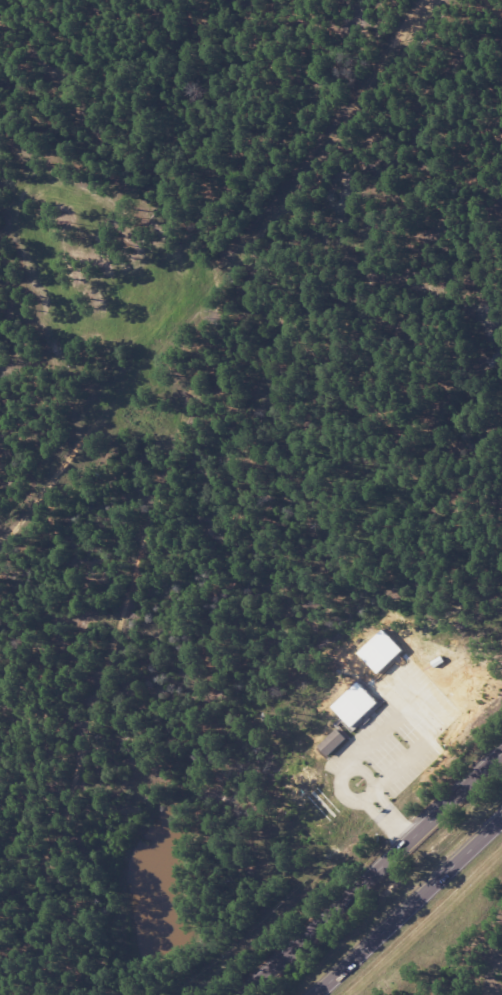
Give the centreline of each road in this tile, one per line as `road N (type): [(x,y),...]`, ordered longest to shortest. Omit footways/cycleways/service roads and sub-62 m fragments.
road 1 (trunk): [(501,751),(240,994)]
road 2 (trunk): [(304,994),(501,819)]

